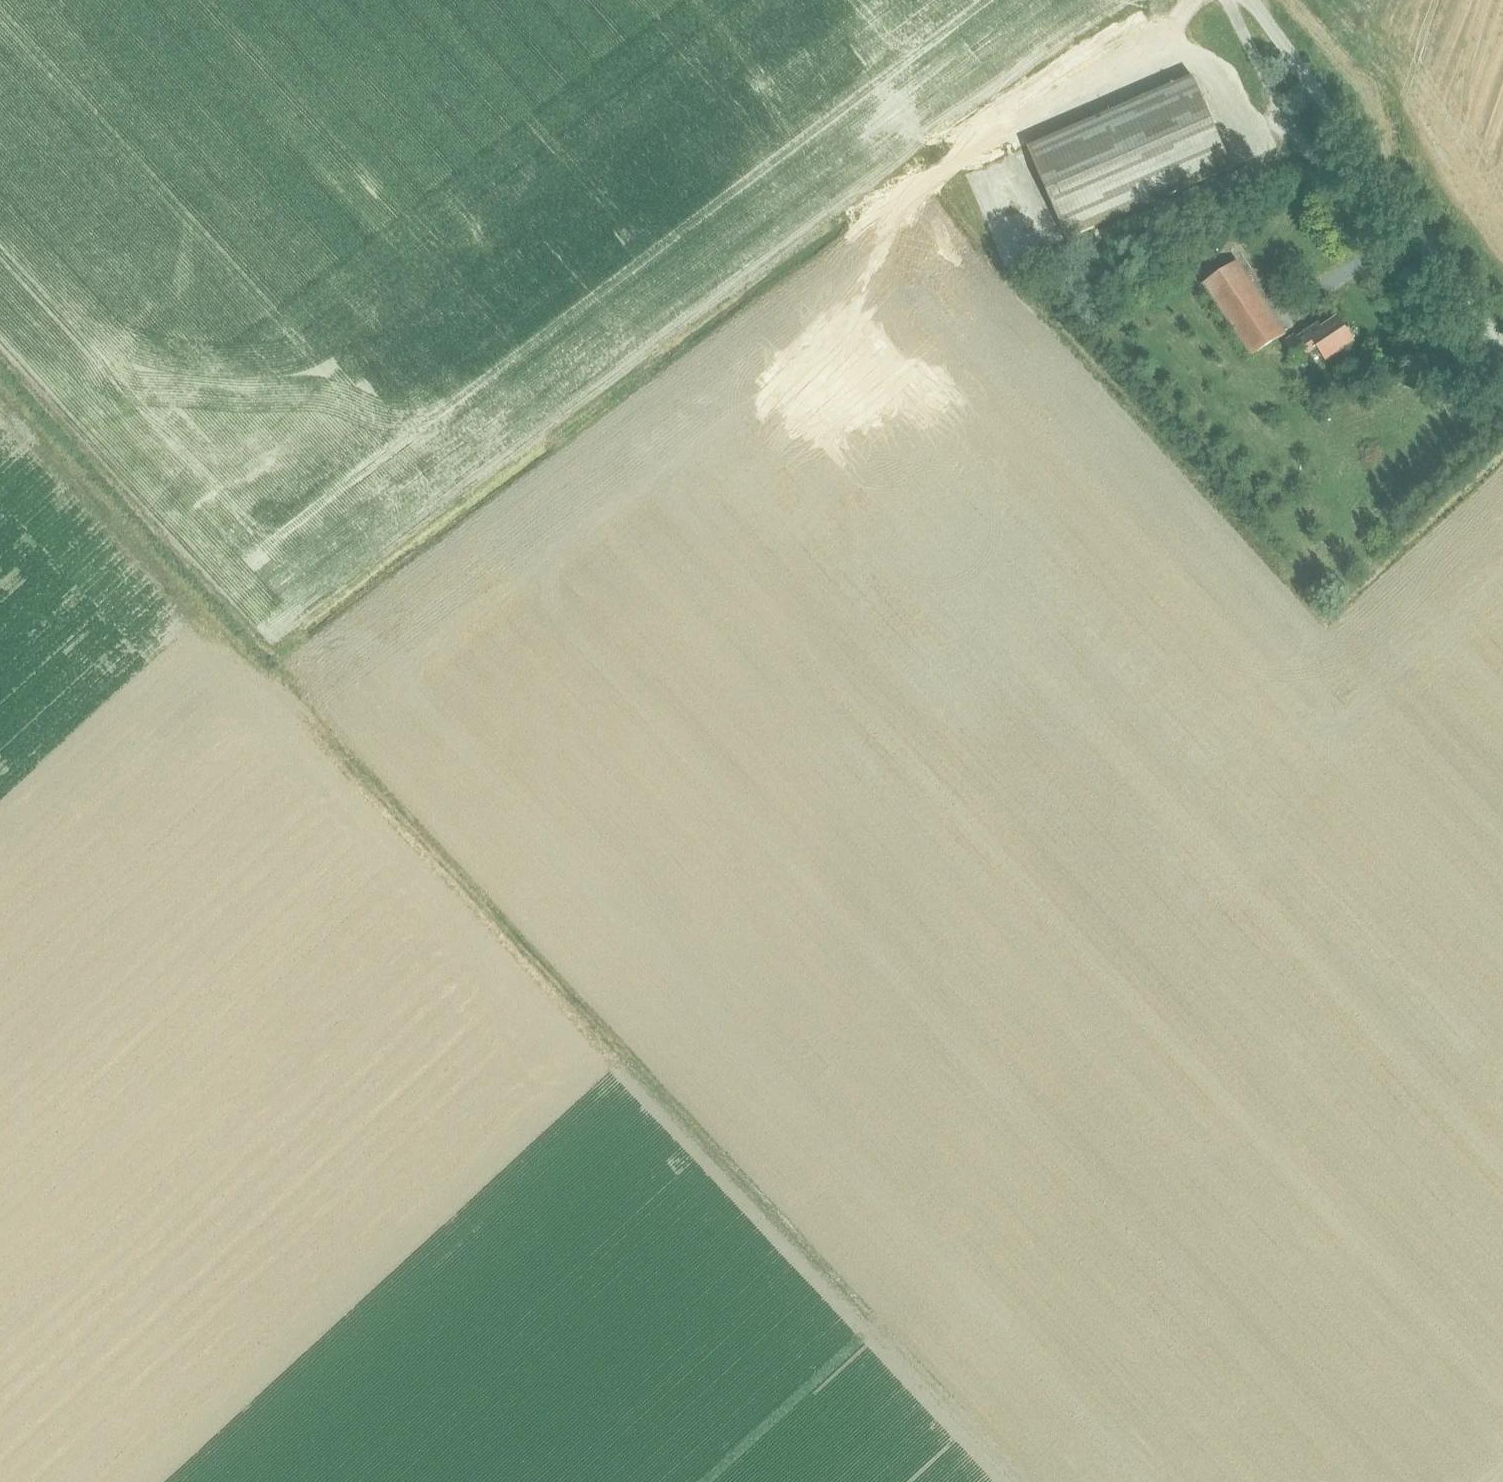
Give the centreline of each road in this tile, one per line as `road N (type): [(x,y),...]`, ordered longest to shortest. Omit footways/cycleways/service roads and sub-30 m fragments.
road 1 (unclassified): [(1502,344),(1248,0)]

